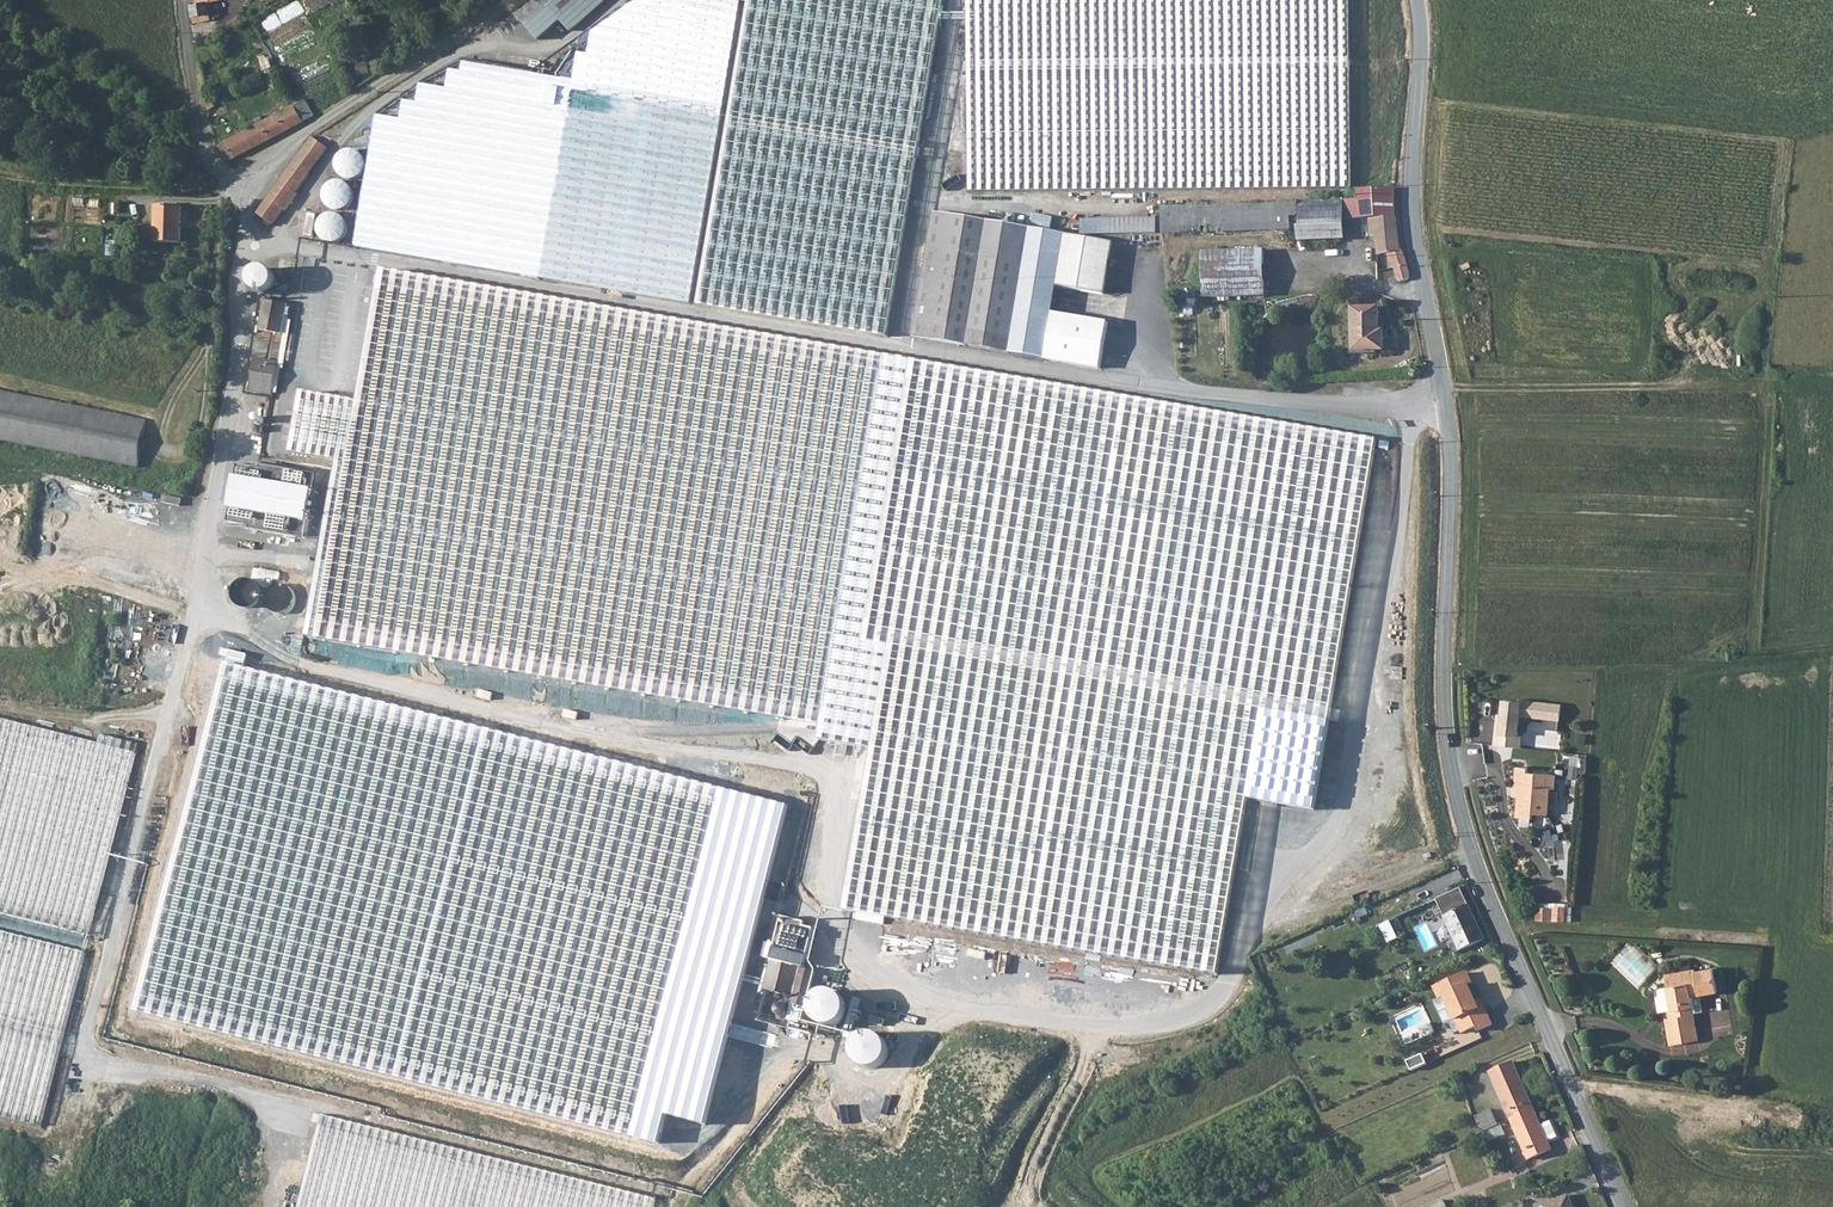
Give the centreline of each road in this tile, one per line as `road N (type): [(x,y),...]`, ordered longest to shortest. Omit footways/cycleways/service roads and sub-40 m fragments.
road 1 (tertiary): [(1417,0),(1422,49),(1412,218),(1449,447),(1442,677),(1449,770),(1474,853),(1624,1206)]
road 2 (track): [(1441,385),(1773,380)]
road 3 (track): [(225,181),(0,174)]

